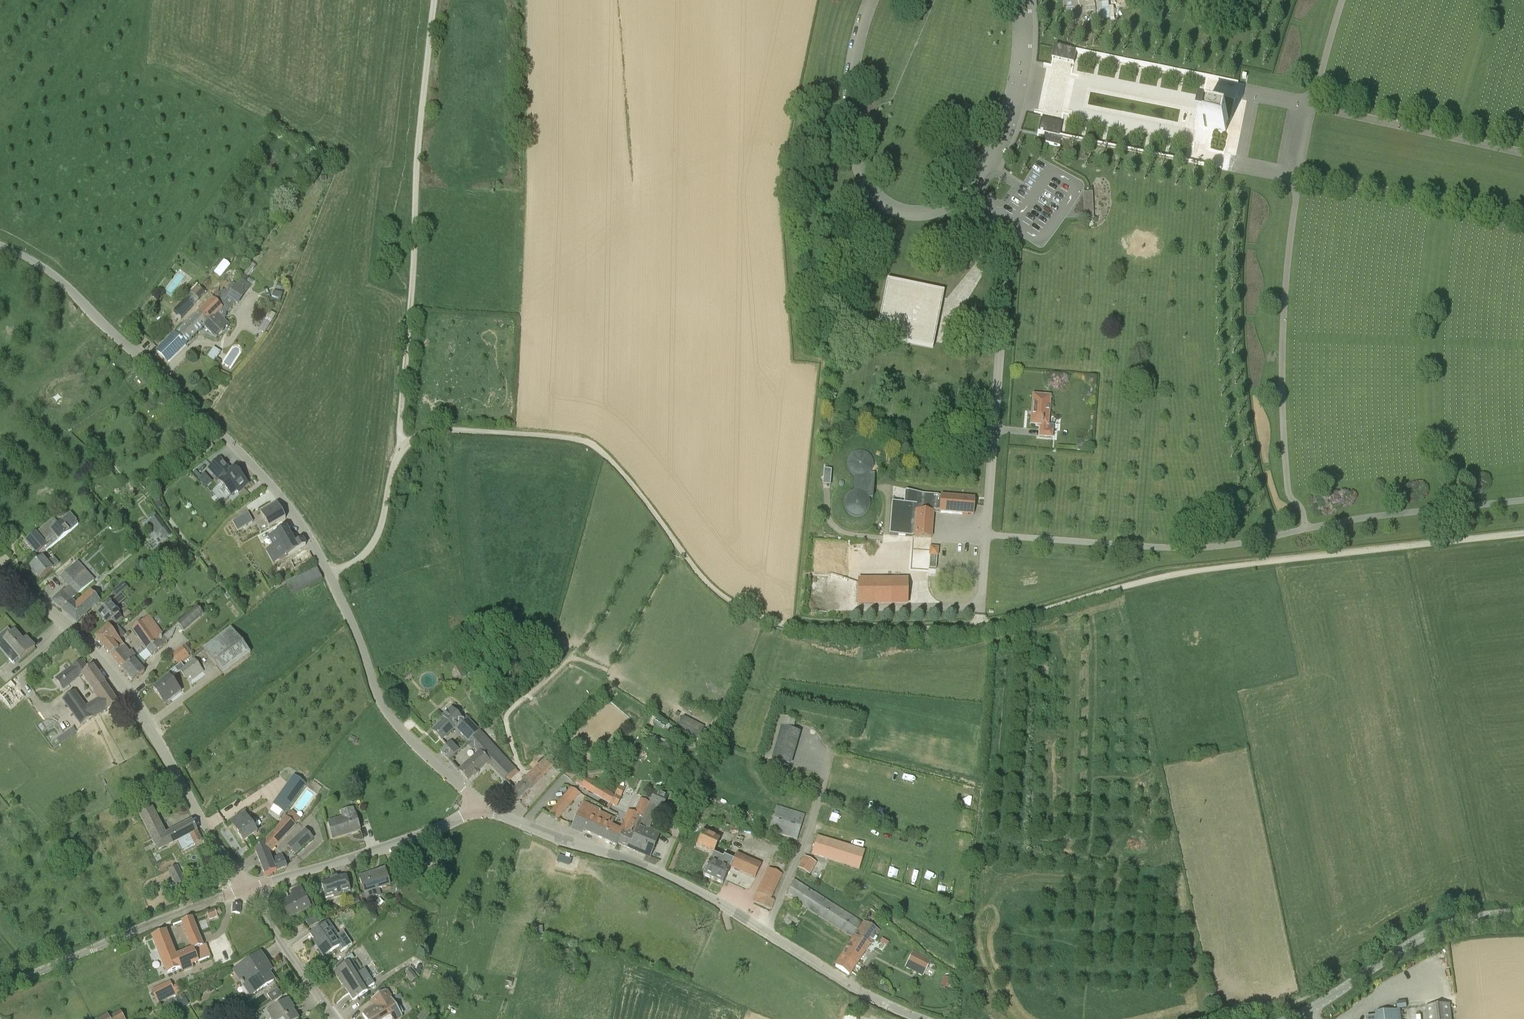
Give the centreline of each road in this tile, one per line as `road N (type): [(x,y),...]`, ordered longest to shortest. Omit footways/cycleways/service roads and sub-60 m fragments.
road 1 (track): [(1523,534),(1191,571),(983,625),(831,630),(779,622),(719,594),(646,501)]
road 2 (unclassified): [(329,574),(273,488),(203,414),(54,275),(0,245)]
road 3 (track): [(434,0),(401,451)]
road 4 (unclassified): [(247,889),(121,684),(68,625),(0,572)]
road 5 (unclassified): [(329,574),(371,546),(395,460),(429,432),(578,439),(601,451)]
road 6 (unclassified): [(478,803),(664,874),(763,930)]
road 7 (unclassified): [(478,803),(386,710),(329,574)]
road 8 (unclassified): [(0,987),(247,889)]
road 9 (unclassified): [(1288,1018),(1433,932),(1523,913)]
road 10 (unclassified): [(247,889),(424,834),(478,803)]
road 11 (residential): [(763,930),(816,813),(825,766),(807,739)]
road 12 (unclassified): [(763,930),(921,1018)]
road 13 (unclassified): [(334,1018),(247,889)]

